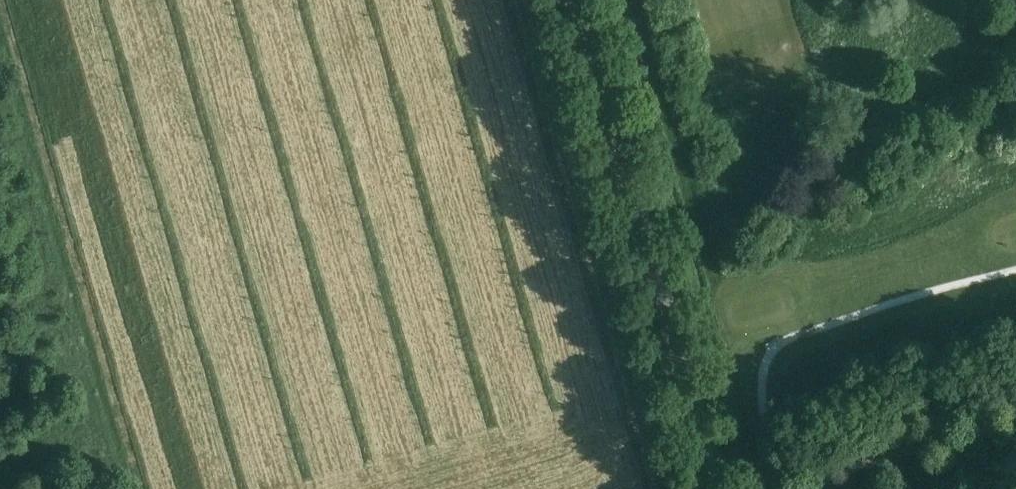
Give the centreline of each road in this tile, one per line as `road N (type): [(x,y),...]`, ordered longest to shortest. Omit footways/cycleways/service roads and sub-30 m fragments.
road 1 (tertiary): [(725,488),(583,0)]

